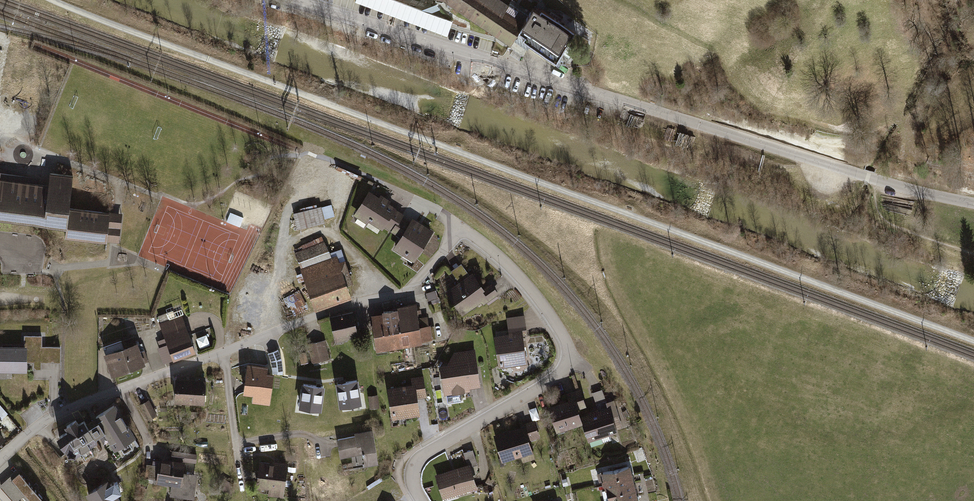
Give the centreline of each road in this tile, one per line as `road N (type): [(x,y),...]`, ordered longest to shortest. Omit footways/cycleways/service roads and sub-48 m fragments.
road 1 (track): [(52,0),(973,342)]
road 2 (residential): [(282,0),(973,205)]
road 3 (residential): [(422,500),(412,482),(418,460),(554,377),(566,351),(525,281),(467,232),(456,233),(408,291)]
road 4 (residential): [(0,460),(61,414),(319,315),(408,291)]
road 5 (track): [(381,300),(352,256),(317,231),(287,248),(262,337)]

